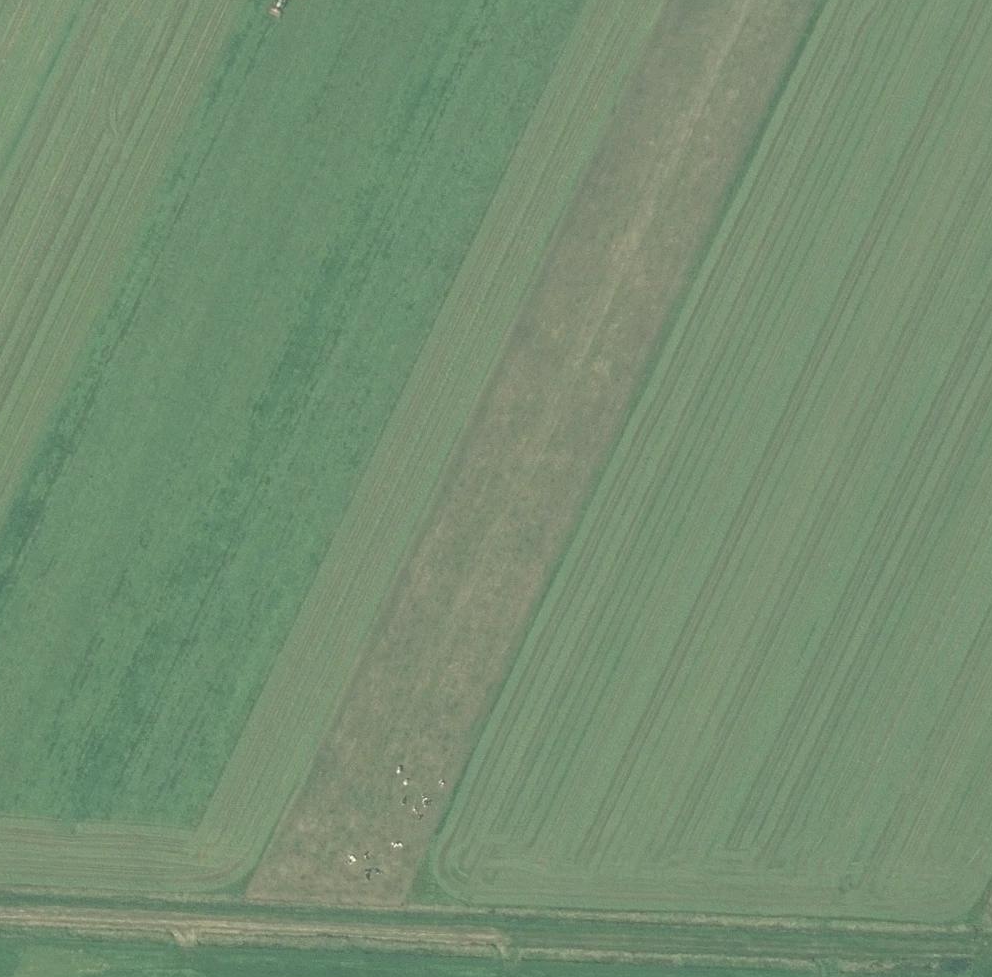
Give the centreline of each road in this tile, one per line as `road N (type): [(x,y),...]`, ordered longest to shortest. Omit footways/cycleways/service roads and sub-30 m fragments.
road 1 (track): [(0,913),(152,920)]

